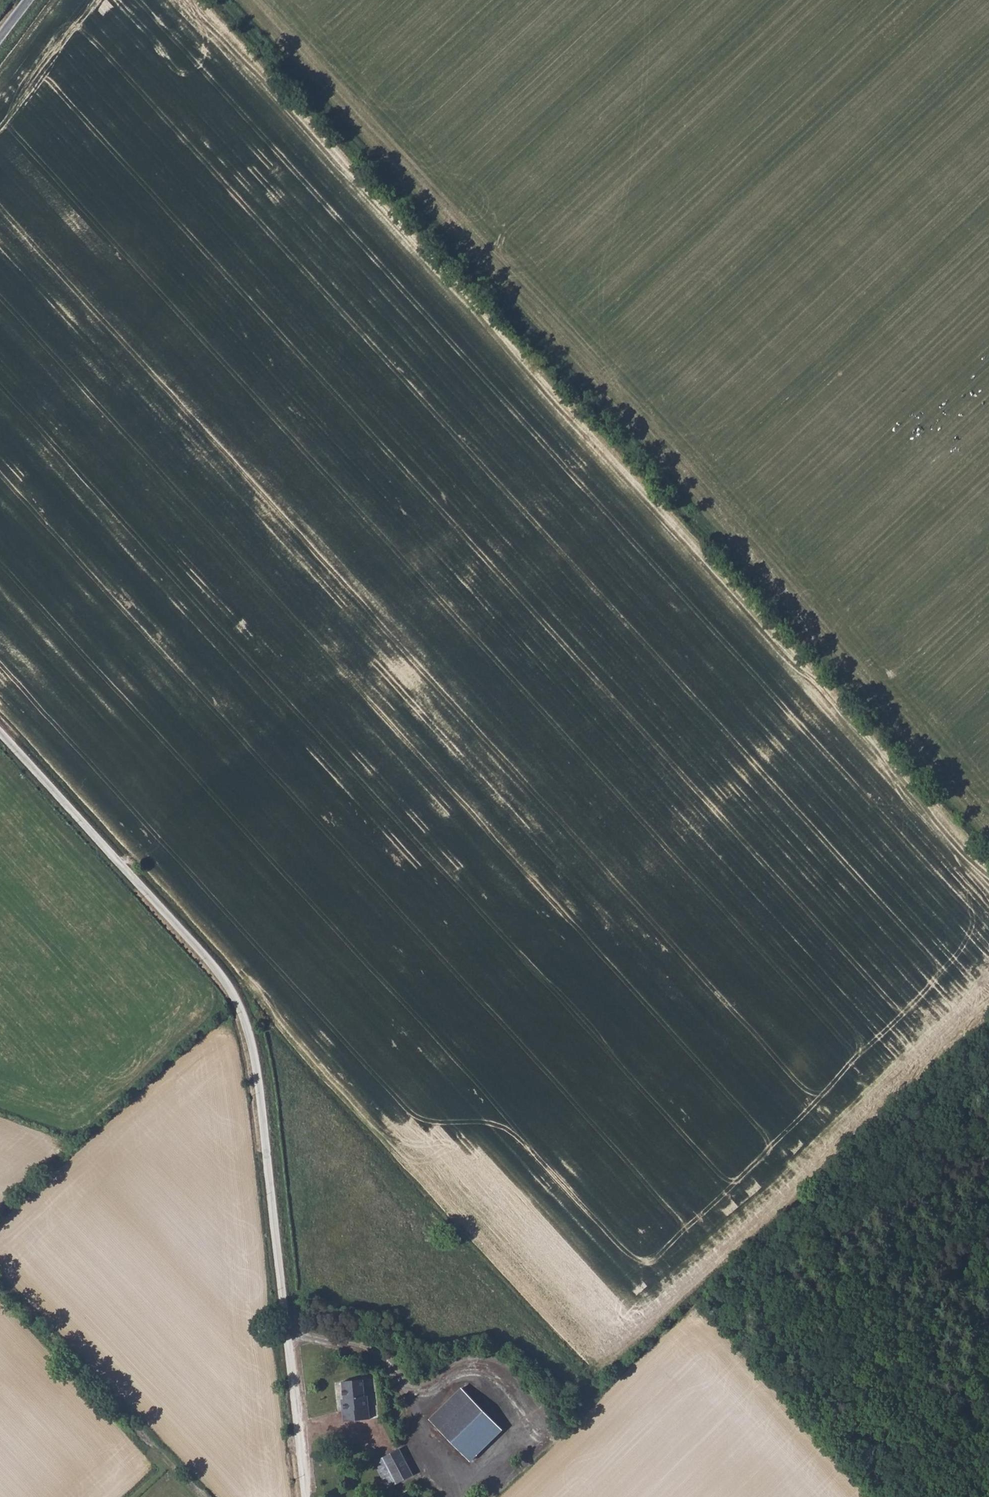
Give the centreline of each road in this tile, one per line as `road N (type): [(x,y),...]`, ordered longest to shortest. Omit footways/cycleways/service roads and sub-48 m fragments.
road 1 (track): [(223,0),(988,842)]
road 2 (unclassified): [(0,732),(200,951),(241,1008),(254,1047),(304,1496)]
road 3 (track): [(492,1496),(988,1032)]

